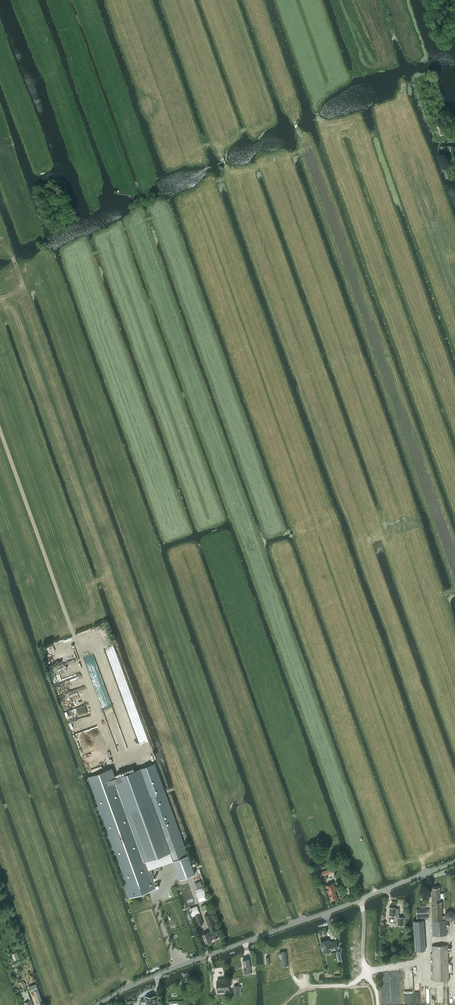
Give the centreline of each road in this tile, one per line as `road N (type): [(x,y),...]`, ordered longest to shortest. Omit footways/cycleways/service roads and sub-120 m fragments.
road 1 (unclassified): [(98,1004),(155,975),(454,861)]

